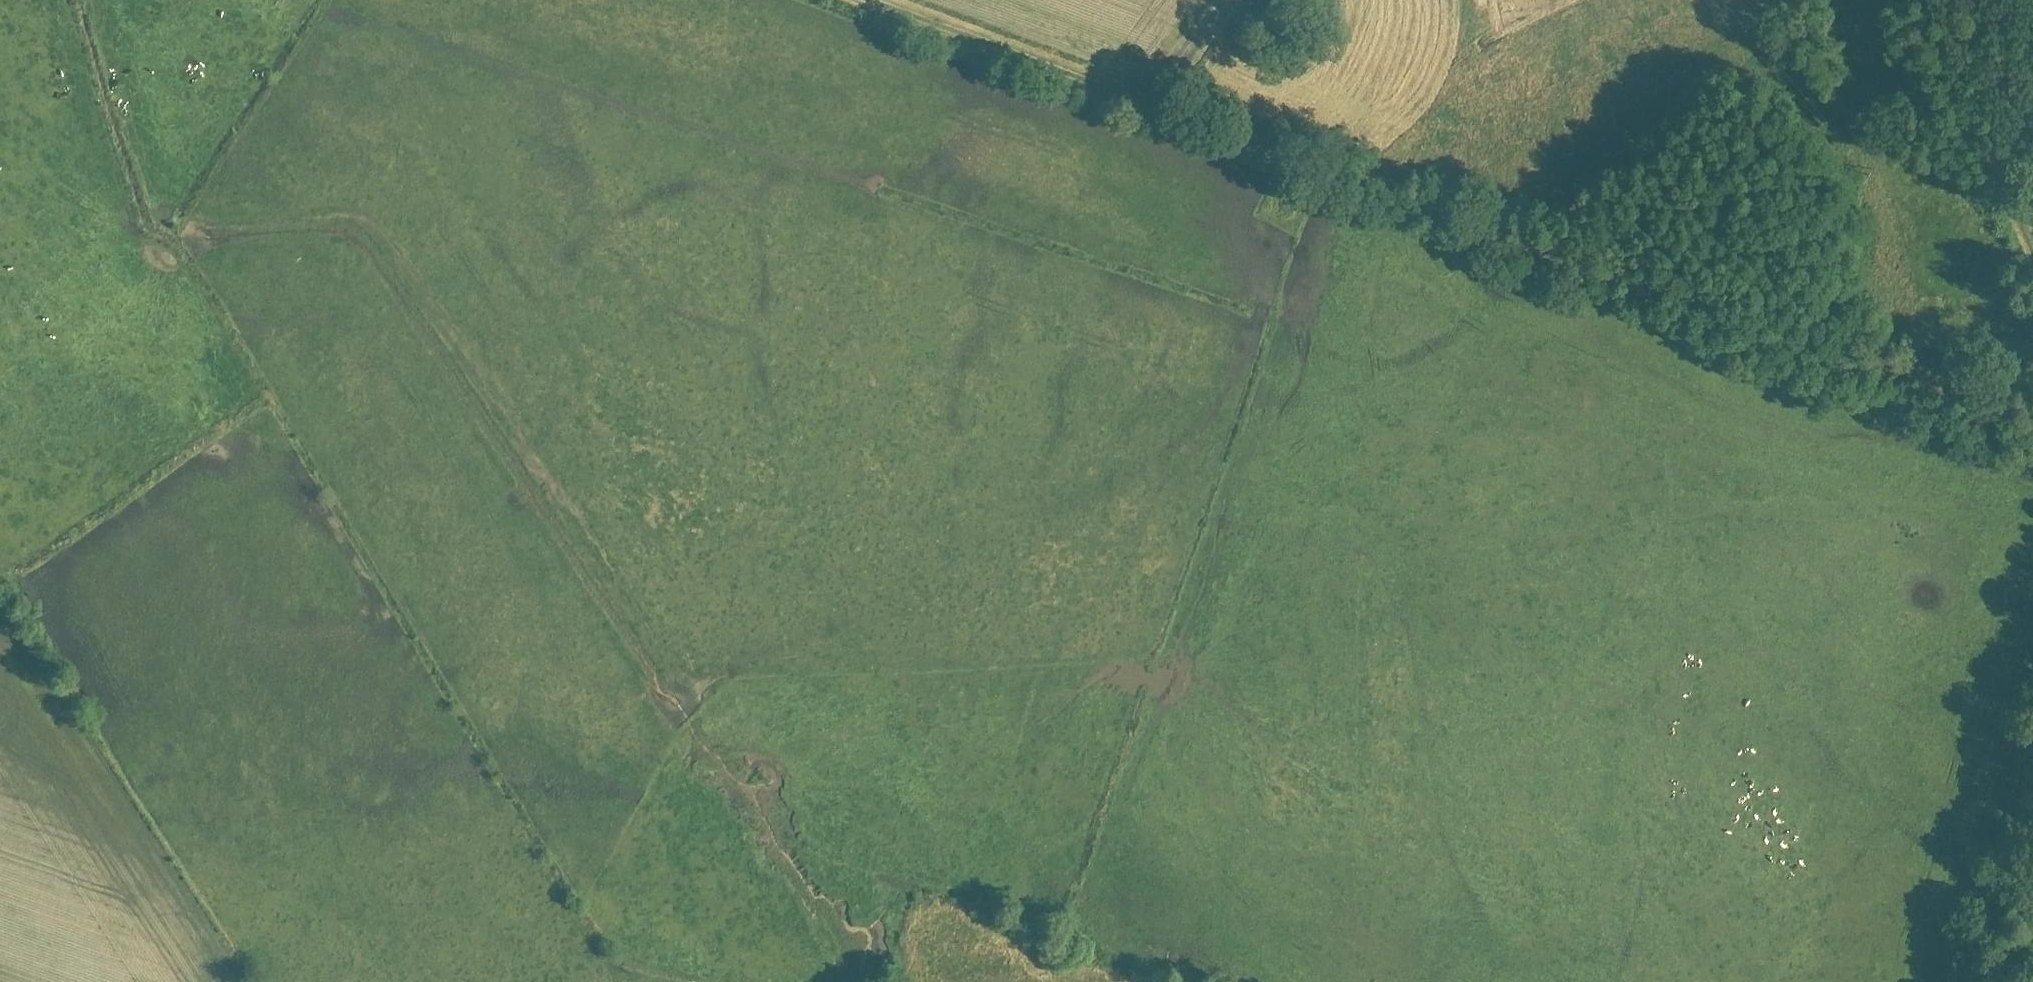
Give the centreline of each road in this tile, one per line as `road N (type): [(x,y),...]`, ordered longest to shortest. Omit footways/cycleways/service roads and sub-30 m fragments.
road 1 (track): [(2032,389),(925,0)]
road 2 (track): [(2032,216),(1931,0)]
road 3 (track): [(1980,981),(2032,802)]

